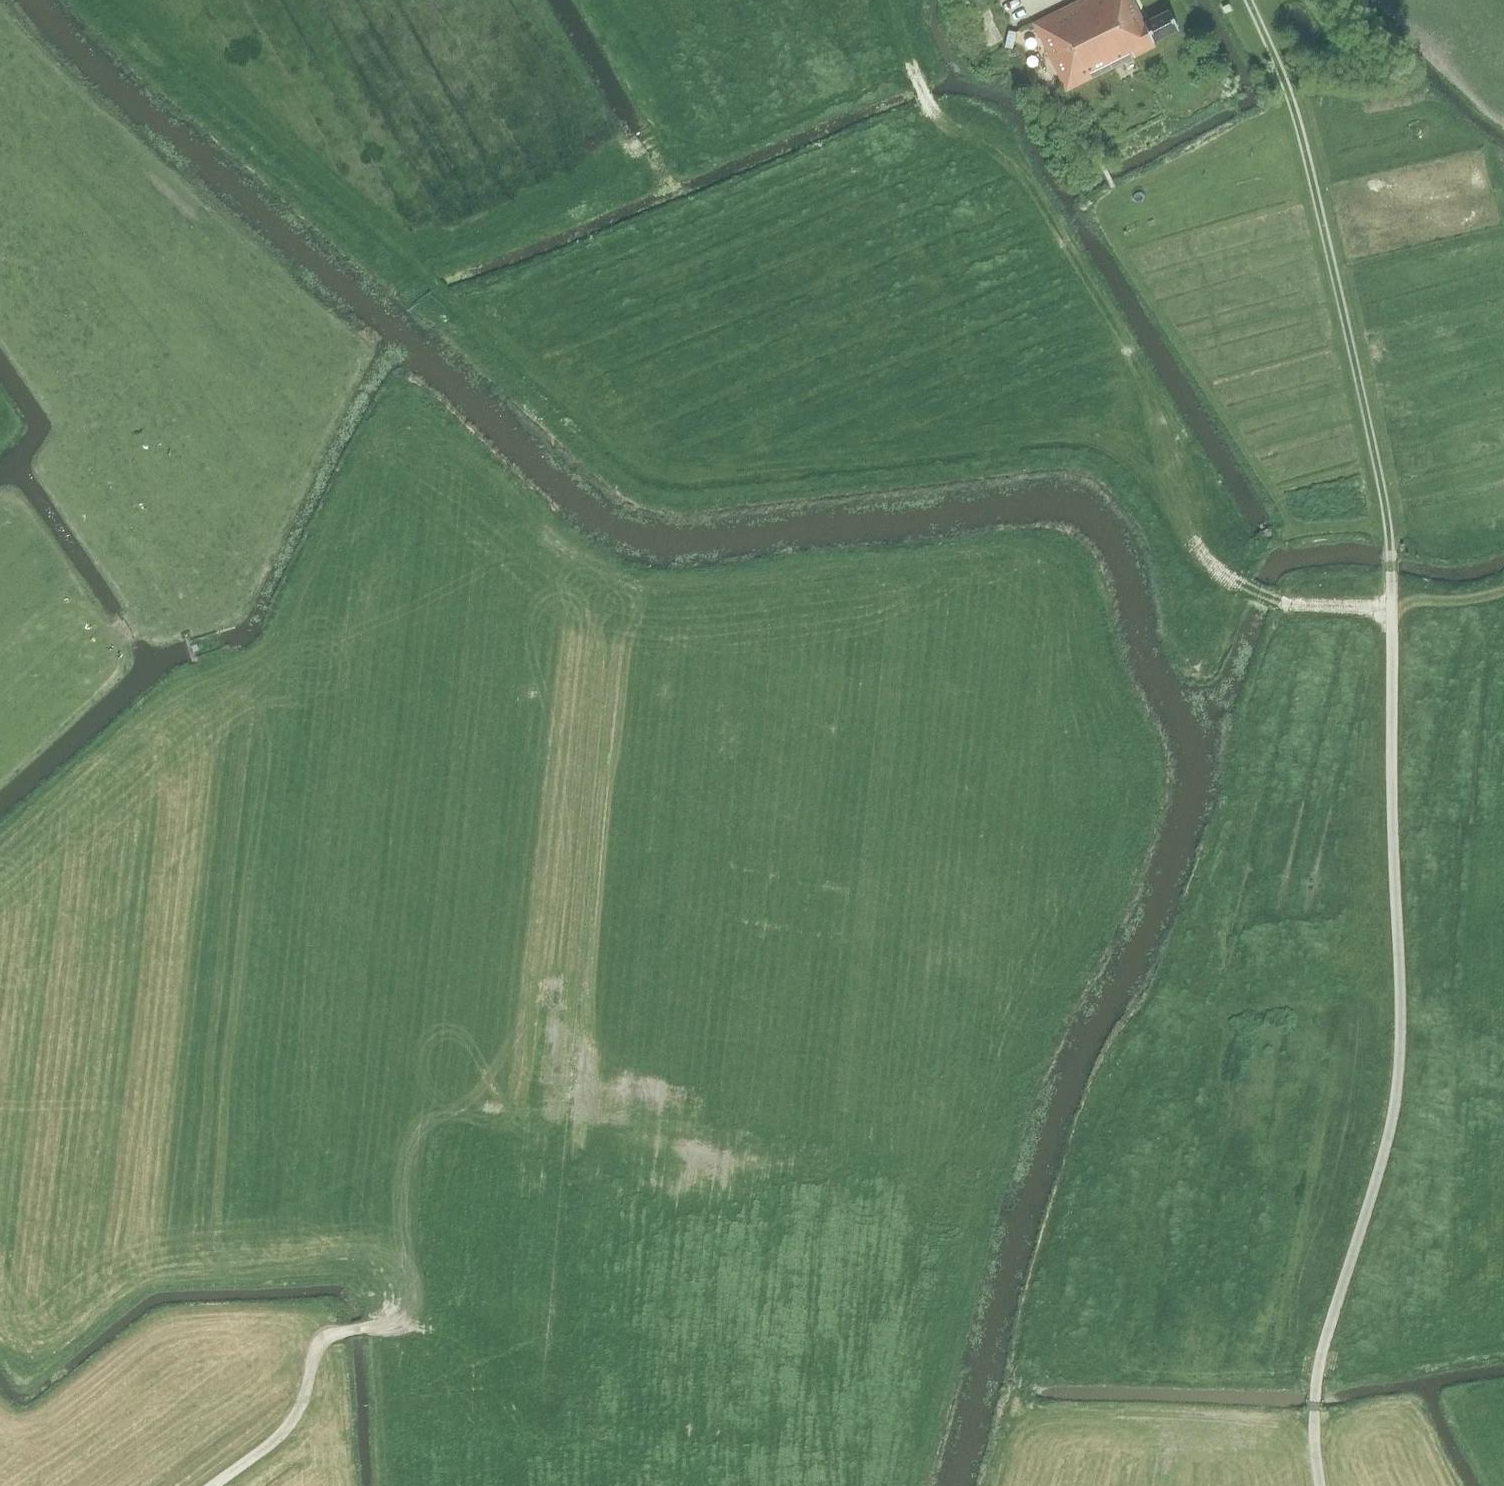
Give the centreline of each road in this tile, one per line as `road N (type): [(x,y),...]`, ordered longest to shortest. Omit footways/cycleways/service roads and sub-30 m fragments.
road 1 (unclassified): [(1327,1485),(1312,1404),(1393,1144),(1404,1083),(1385,535),(1360,388),(1288,93),(1250,0)]
road 2 (track): [(212,1485),(278,1438),(295,1415),(315,1350),(328,1339),(400,1329)]

